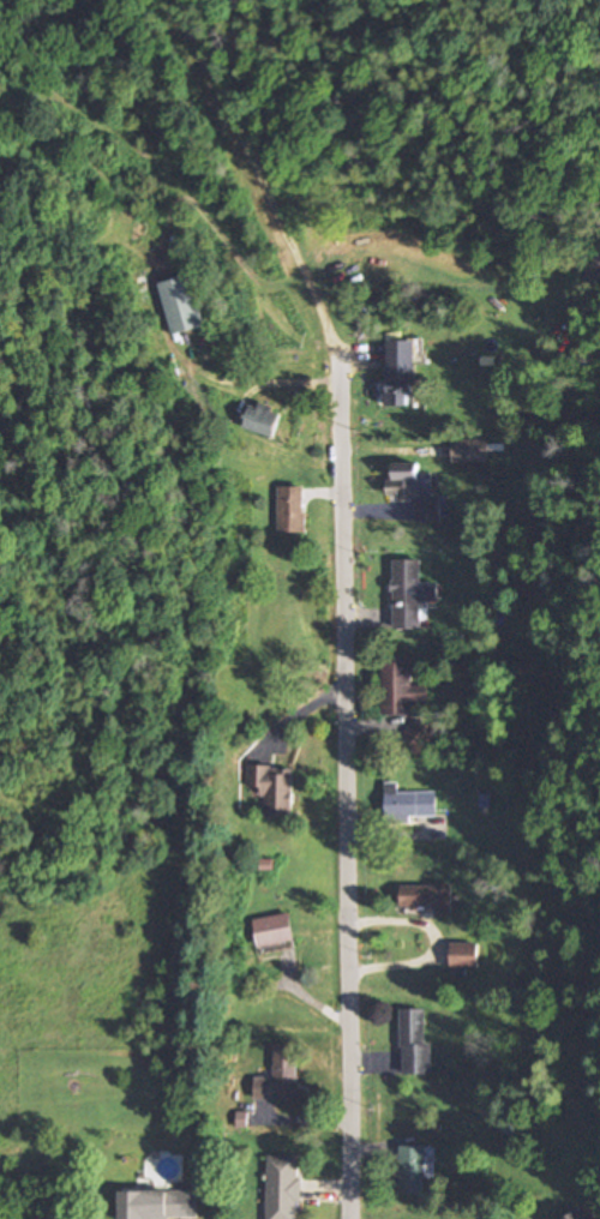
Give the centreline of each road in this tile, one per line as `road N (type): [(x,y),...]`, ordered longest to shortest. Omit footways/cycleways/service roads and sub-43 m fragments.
road 1 (residential): [(354,1218),(342,443),(332,336)]

